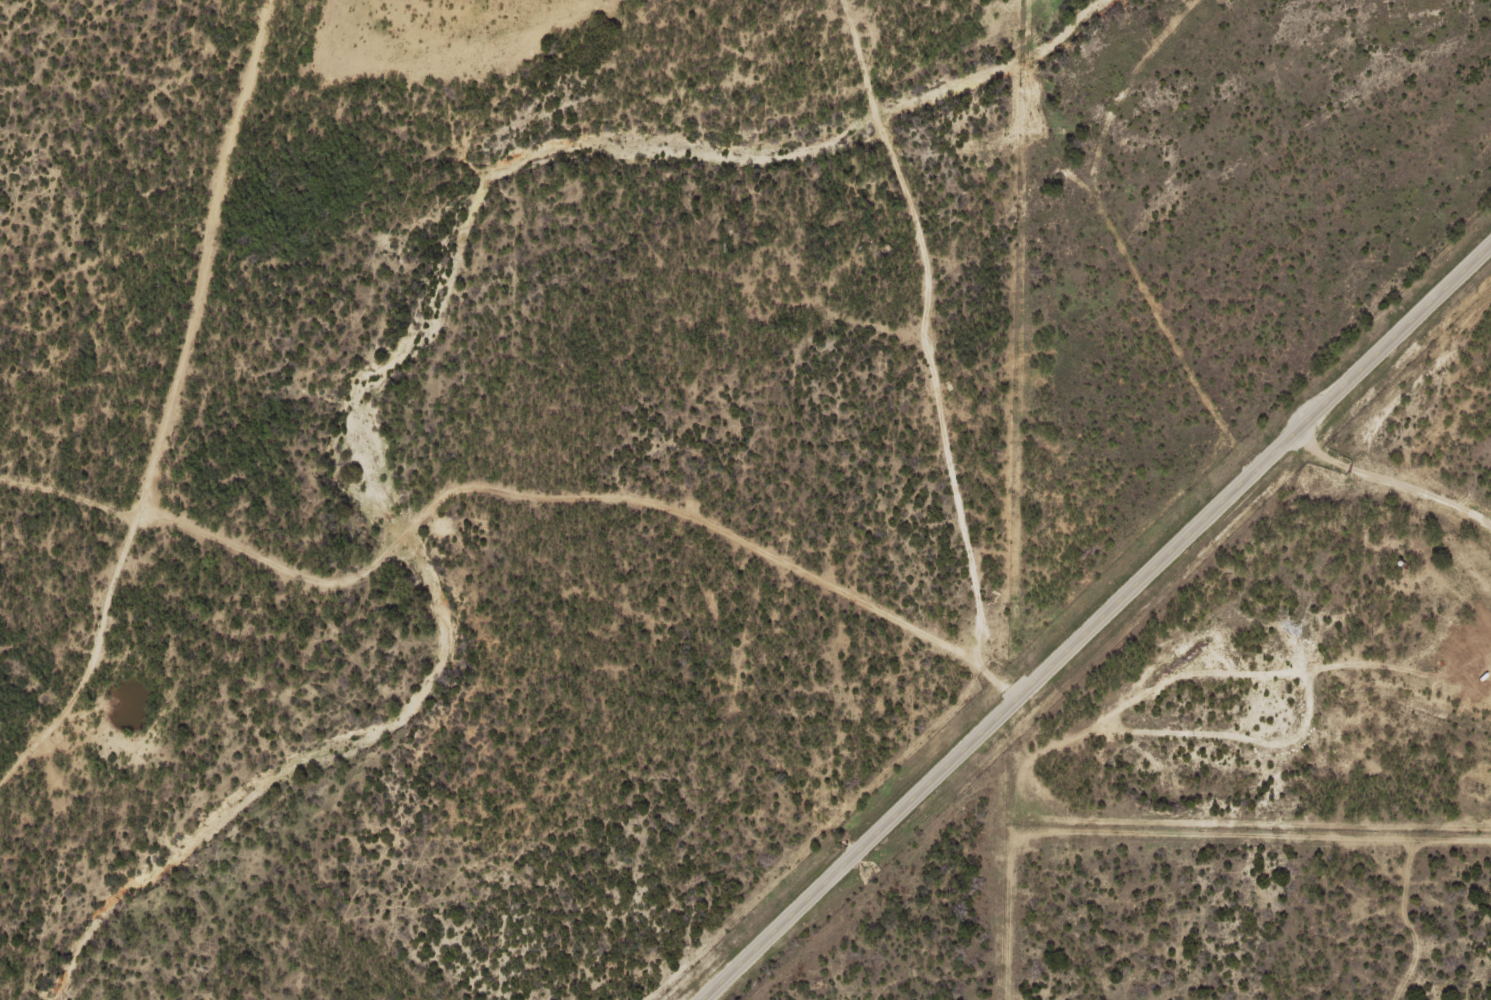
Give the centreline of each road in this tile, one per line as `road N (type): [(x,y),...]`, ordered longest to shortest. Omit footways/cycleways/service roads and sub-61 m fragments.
road 1 (tertiary): [(702,999),(1490,245)]
road 2 (residential): [(882,0),(955,413),(1065,653)]
road 3 (residential): [(1490,827),(1016,800),(960,754)]
road 4 (residential): [(0,224),(40,194),(90,83),(115,0)]

